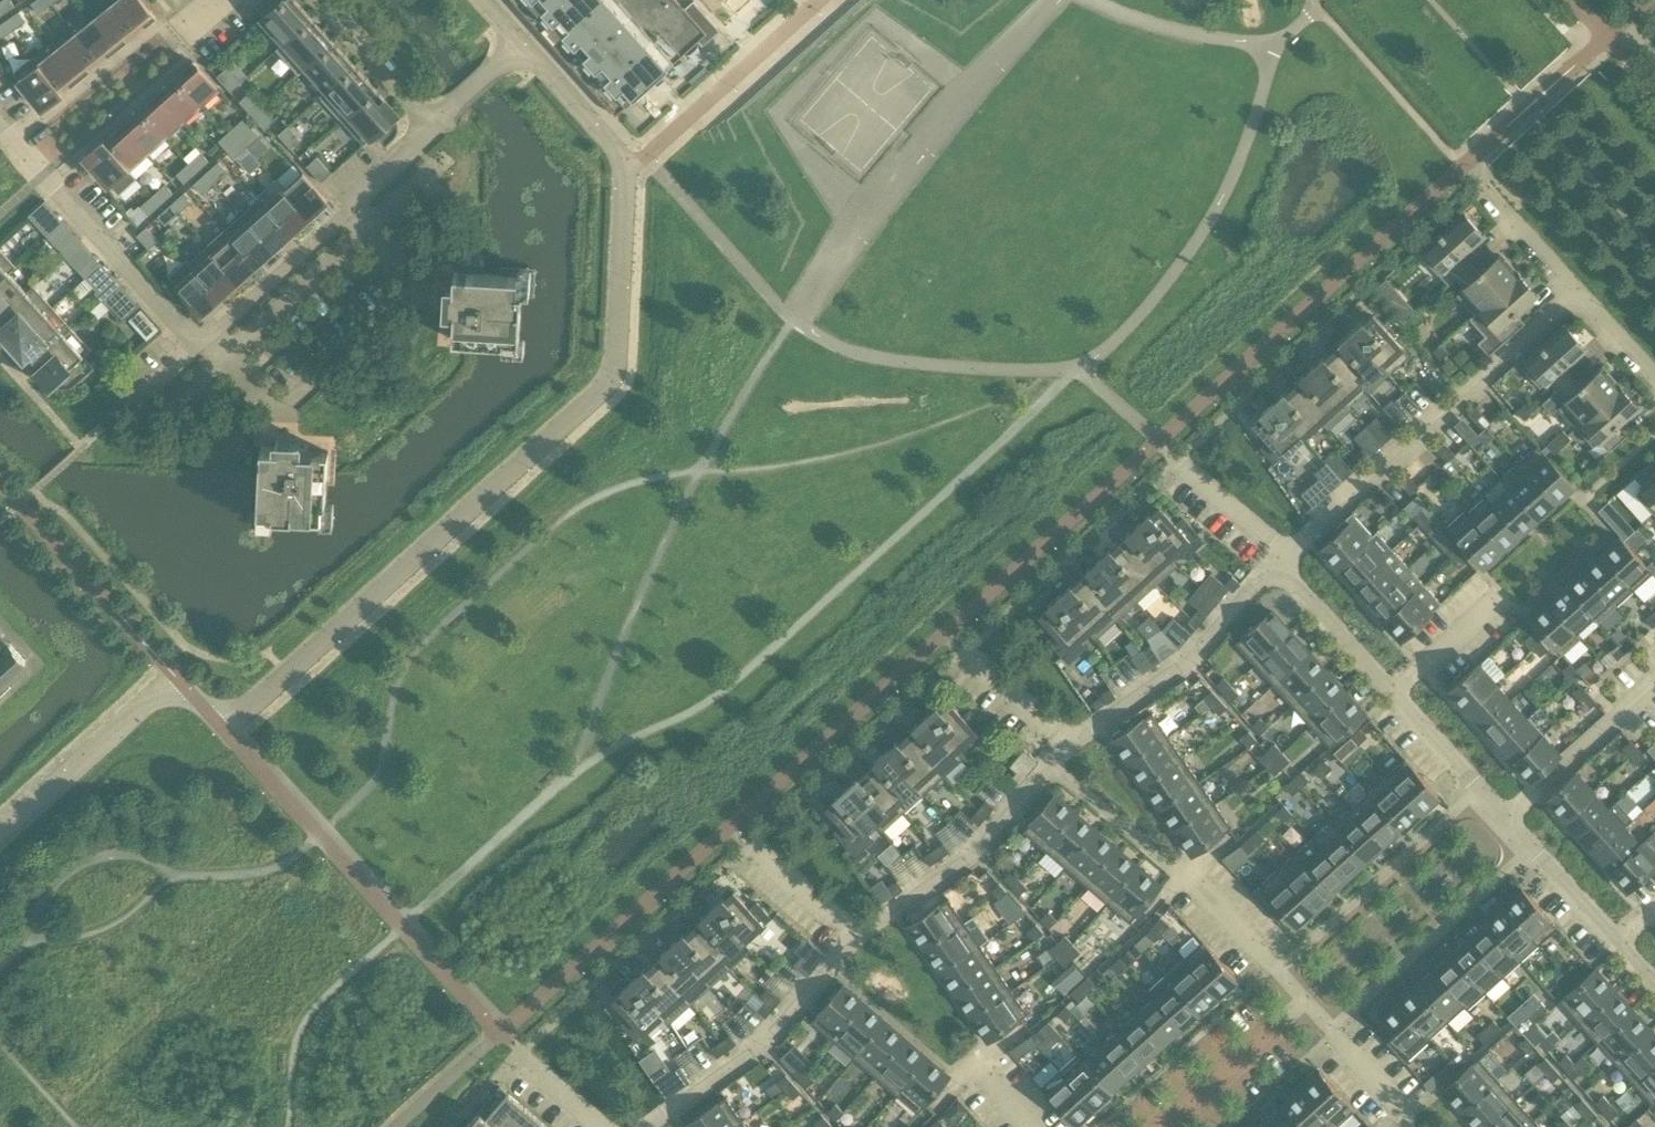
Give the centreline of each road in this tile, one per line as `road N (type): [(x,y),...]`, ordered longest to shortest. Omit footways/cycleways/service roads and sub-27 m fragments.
road 1 (residential): [(0,836),(174,675),(223,729),(610,379),(626,165),(521,45)]
road 2 (residential): [(644,1126),(761,1042),(855,938),(976,853),(1050,765)]
road 3 (residential): [(1276,558),(1576,291)]
road 4 (residential): [(195,344),(433,126)]
road 5 (residential): [(1050,765),(1069,740),(1193,651),(1276,558)]
road 6 (residential): [(1278,970),(1212,901),(1050,765)]
road 7 (residential): [(1276,558),(1478,787)]
road 8 (residential): [(195,344),(0,125)]
road 9 (residential): [(1478,787),(1278,970)]
road 10 (residential): [(1334,1030),(1534,850)]
road 11 (residential): [(1164,1126),(1306,999)]
road 12 (residential): [(1534,850),(1654,981)]
road 13 (residential): [(433,126),(320,0)]
road 14 (residential): [(1480,185),(1576,291)]
road 15 (residential): [(1396,1126),(1411,1114),(1334,1030)]

